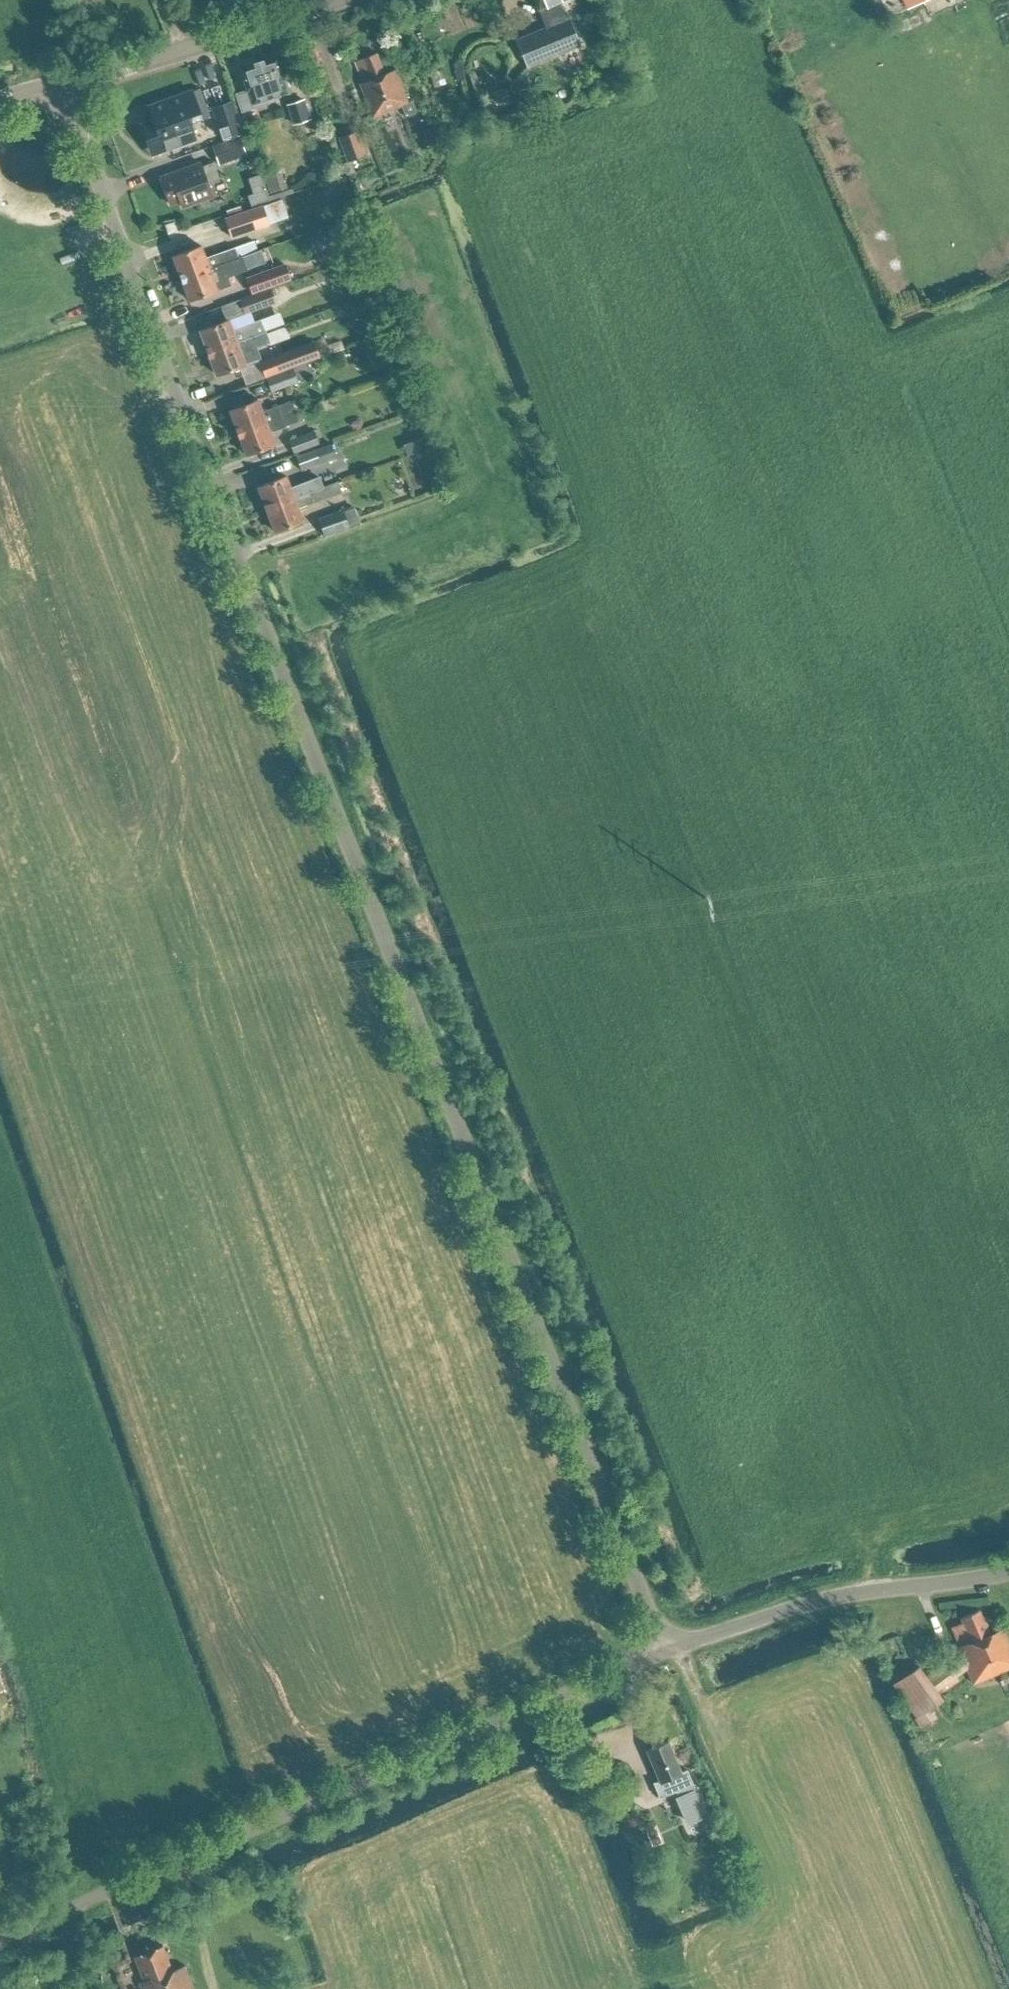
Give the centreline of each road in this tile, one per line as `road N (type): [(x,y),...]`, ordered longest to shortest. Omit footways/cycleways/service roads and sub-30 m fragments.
road 1 (tertiary): [(661,1658),(61,86)]
road 2 (unclassified): [(0,1936),(661,1658)]
road 3 (tertiary): [(1008,1573),(843,1595),(661,1658)]
road 4 (tertiary): [(61,86),(314,0)]

